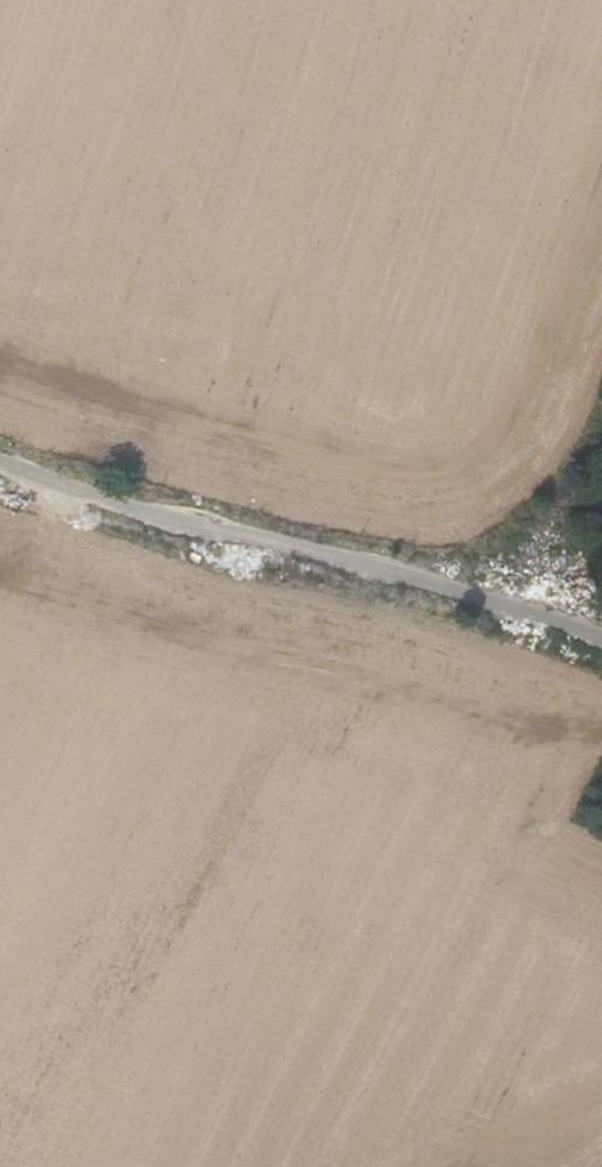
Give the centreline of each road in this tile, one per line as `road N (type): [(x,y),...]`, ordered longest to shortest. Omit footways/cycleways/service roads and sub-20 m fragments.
road 1 (unclassified): [(0,467),(42,485),(409,577),(601,641)]

